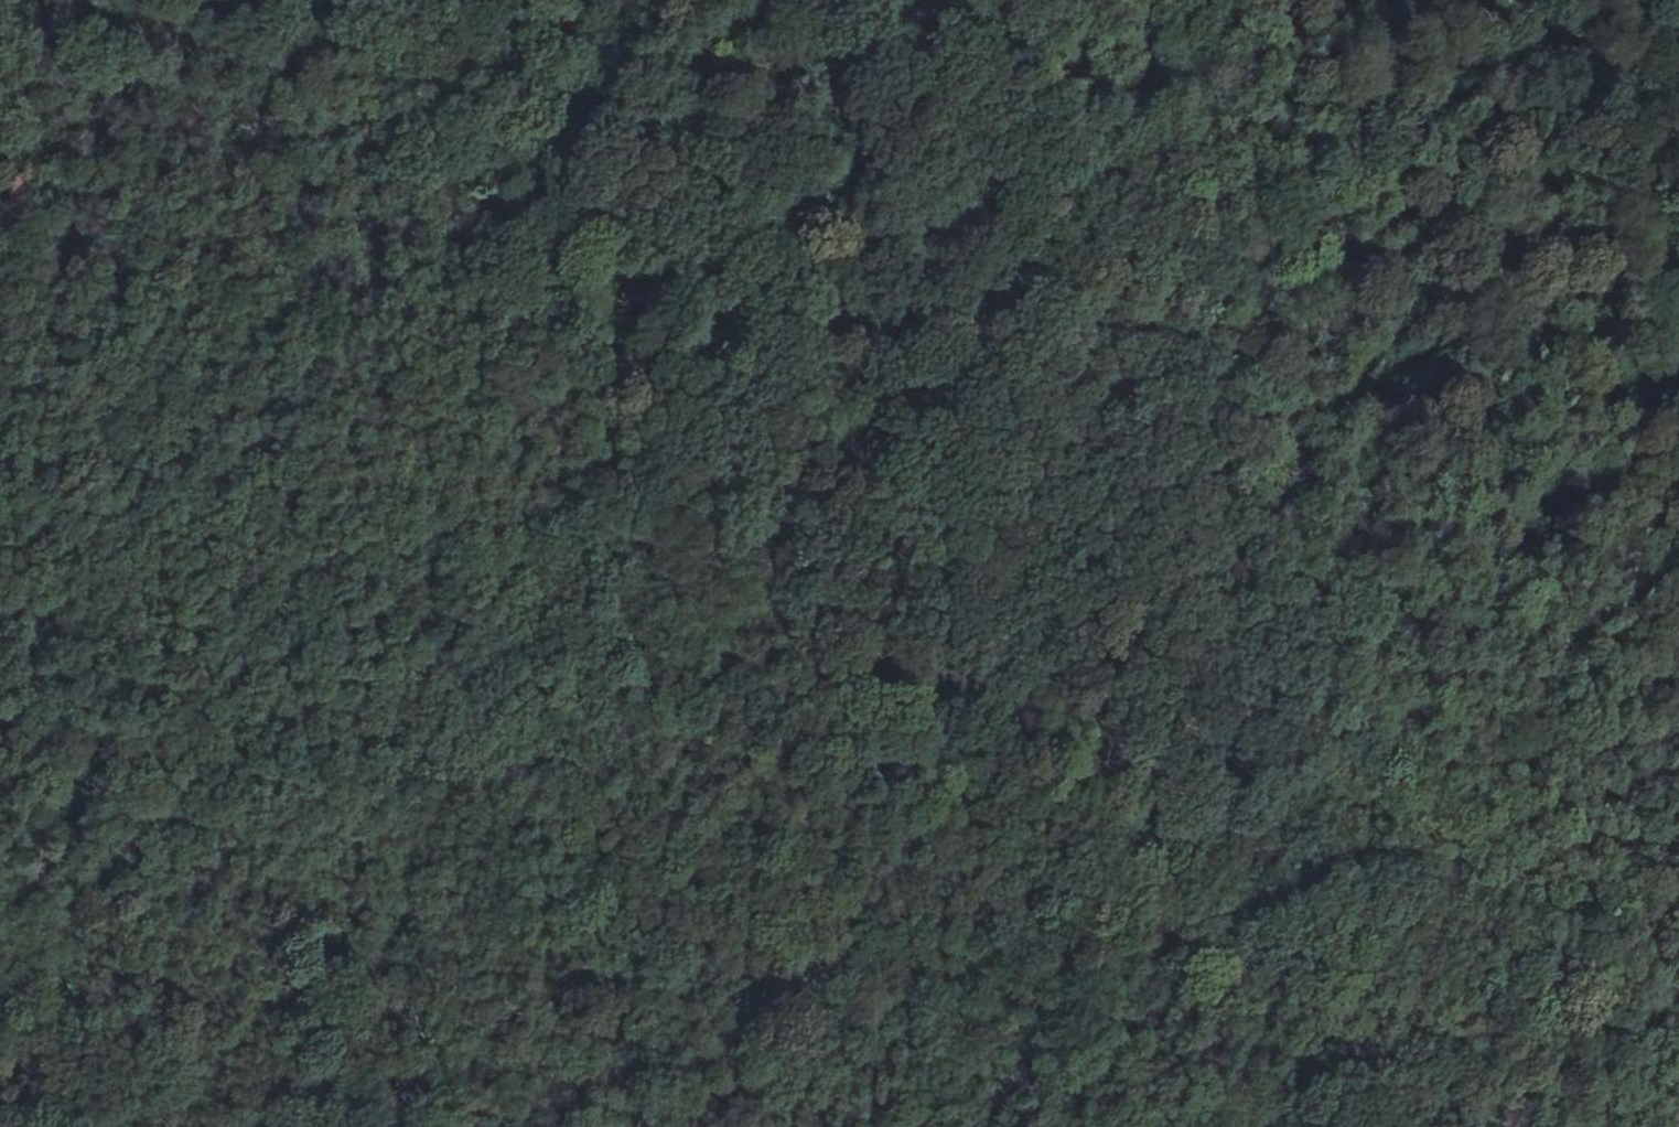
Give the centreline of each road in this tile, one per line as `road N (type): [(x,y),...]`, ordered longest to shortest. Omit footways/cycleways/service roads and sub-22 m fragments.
road 1 (track): [(1509,0),(1678,416)]

